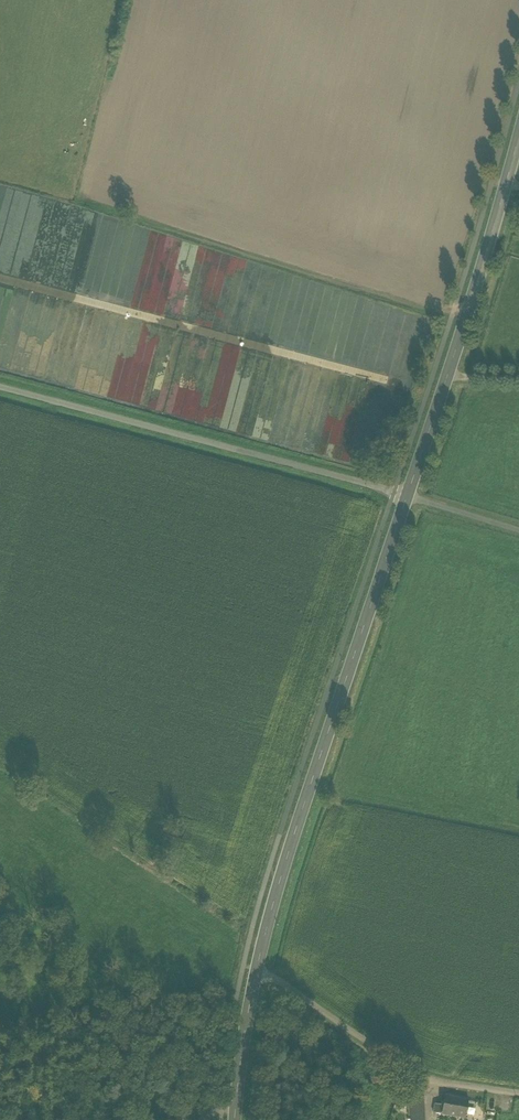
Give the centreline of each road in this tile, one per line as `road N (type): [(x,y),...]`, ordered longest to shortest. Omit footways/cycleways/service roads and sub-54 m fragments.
road 1 (tertiary): [(256,967),(518,134)]
road 2 (unclassified): [(518,1094),(427,1080),(256,967)]
road 3 (tertiary): [(235,1119),(256,967)]

